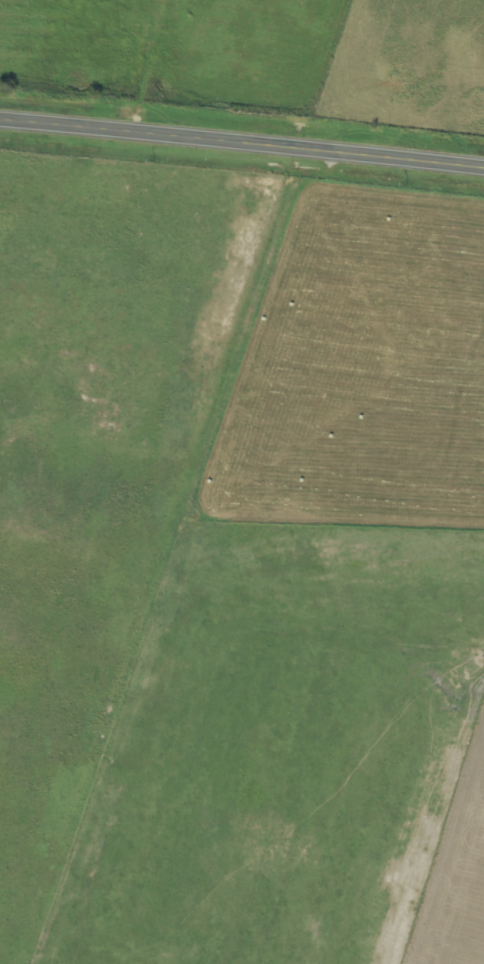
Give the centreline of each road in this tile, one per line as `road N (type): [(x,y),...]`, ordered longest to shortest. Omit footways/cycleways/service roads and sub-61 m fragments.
road 1 (secondary): [(0,119),(483,169)]

